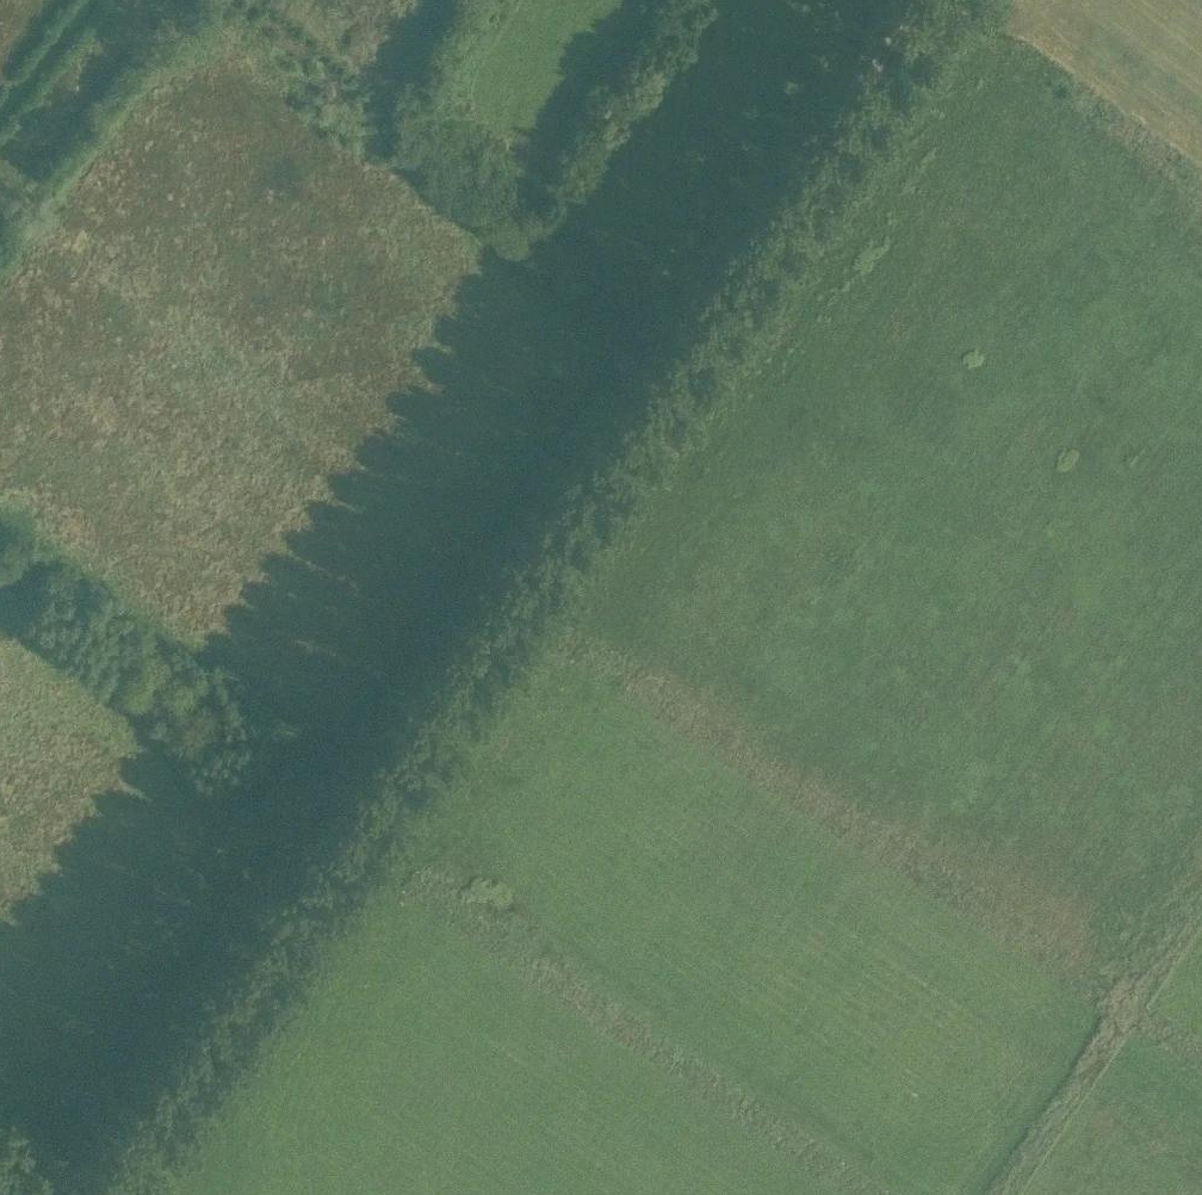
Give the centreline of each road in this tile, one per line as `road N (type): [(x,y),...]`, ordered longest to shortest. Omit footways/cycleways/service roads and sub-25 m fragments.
road 1 (track): [(83,1194),(918,0)]

